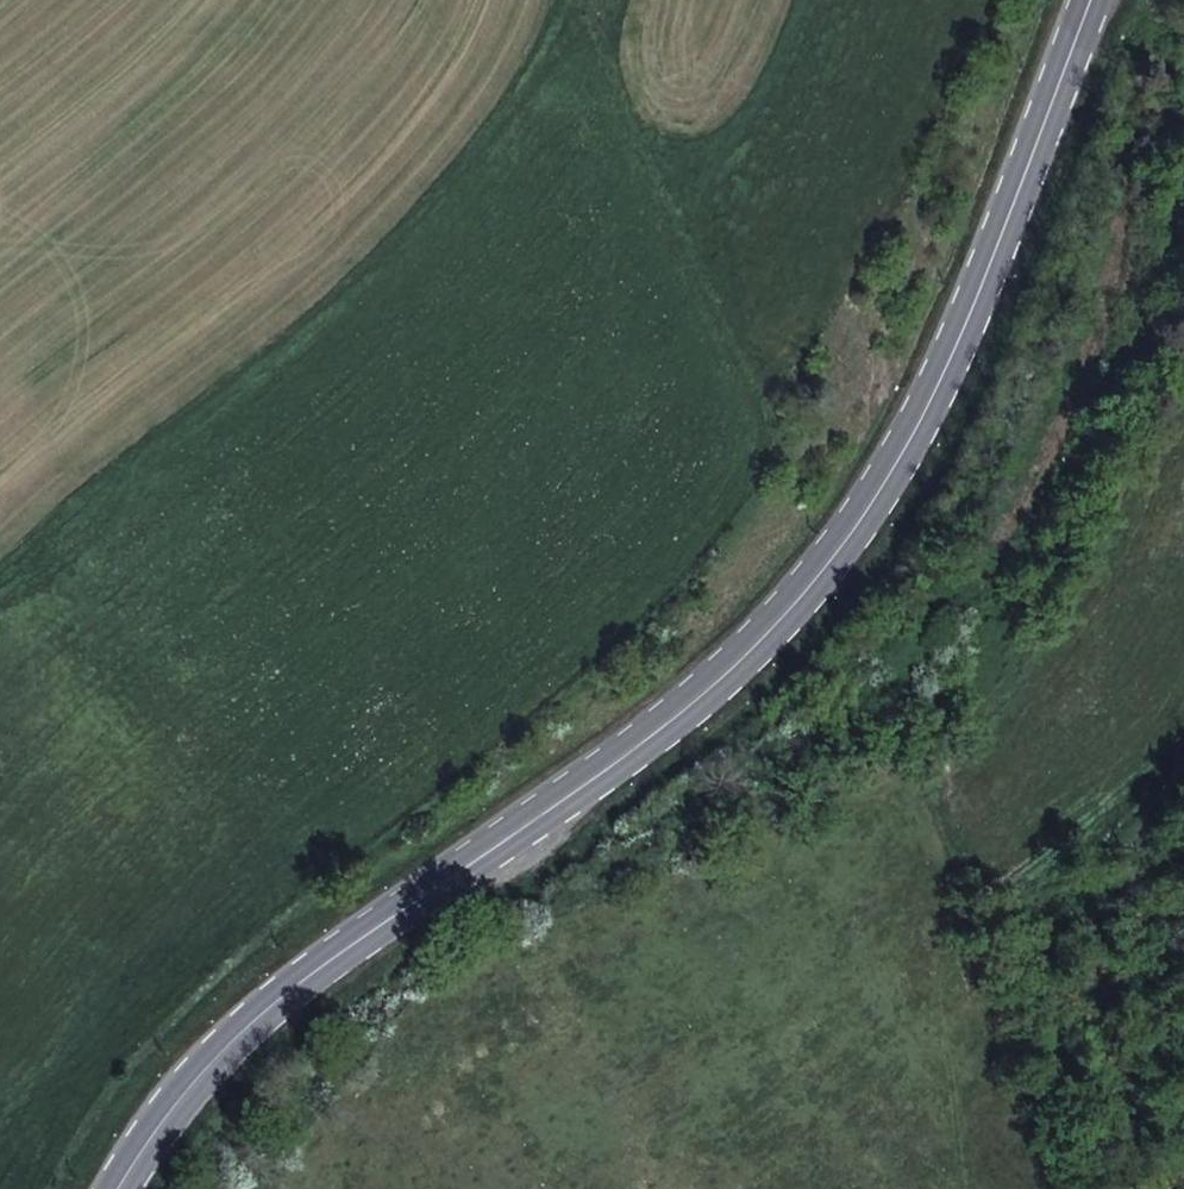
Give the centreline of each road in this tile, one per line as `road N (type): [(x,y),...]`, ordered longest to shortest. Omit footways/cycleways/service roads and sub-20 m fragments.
road 1 (secondary): [(117,1188),(250,1023),(593,778),(698,694),(784,611),(878,496),(965,332),(1090,0)]

